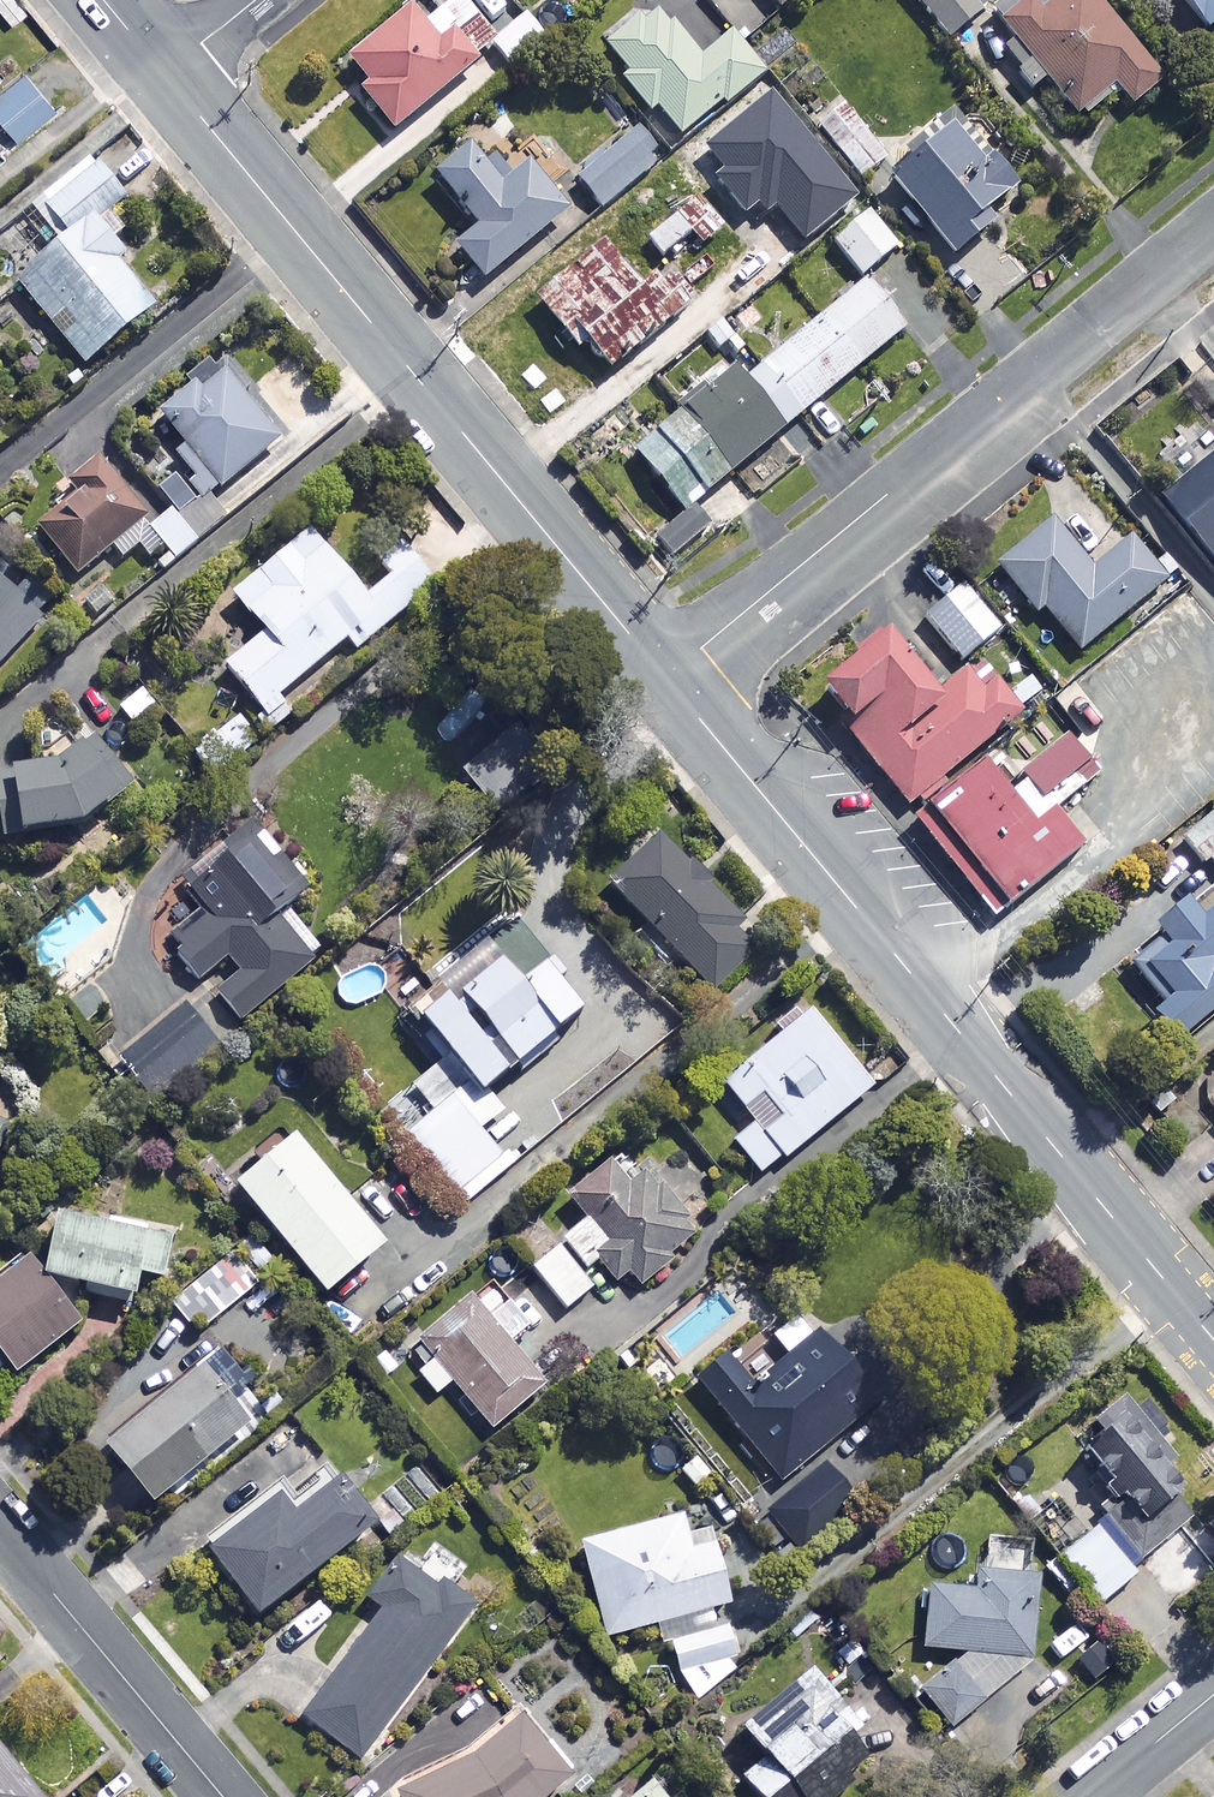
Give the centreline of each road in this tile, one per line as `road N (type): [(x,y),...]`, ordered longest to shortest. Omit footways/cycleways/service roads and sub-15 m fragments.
road 1 (tertiary): [(663,677),(1213,1344)]
road 2 (tertiary): [(163,73),(663,677)]
road 3 (residential): [(1213,225),(663,677)]
road 4 (residential): [(221,1796),(0,1534)]
road 5 (residential): [(1213,1693),(1085,1796)]

